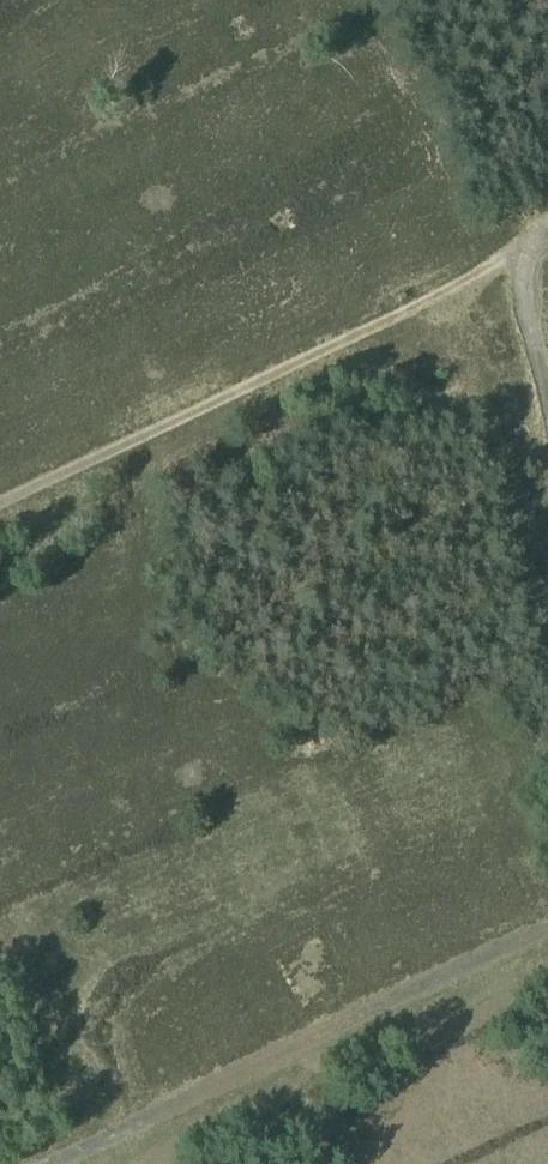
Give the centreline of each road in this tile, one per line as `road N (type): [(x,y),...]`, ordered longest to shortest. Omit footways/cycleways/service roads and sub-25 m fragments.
road 1 (track): [(0,507),(547,251)]
road 2 (track): [(36,1163),(547,929)]
road 3 (track): [(547,385),(527,261)]

